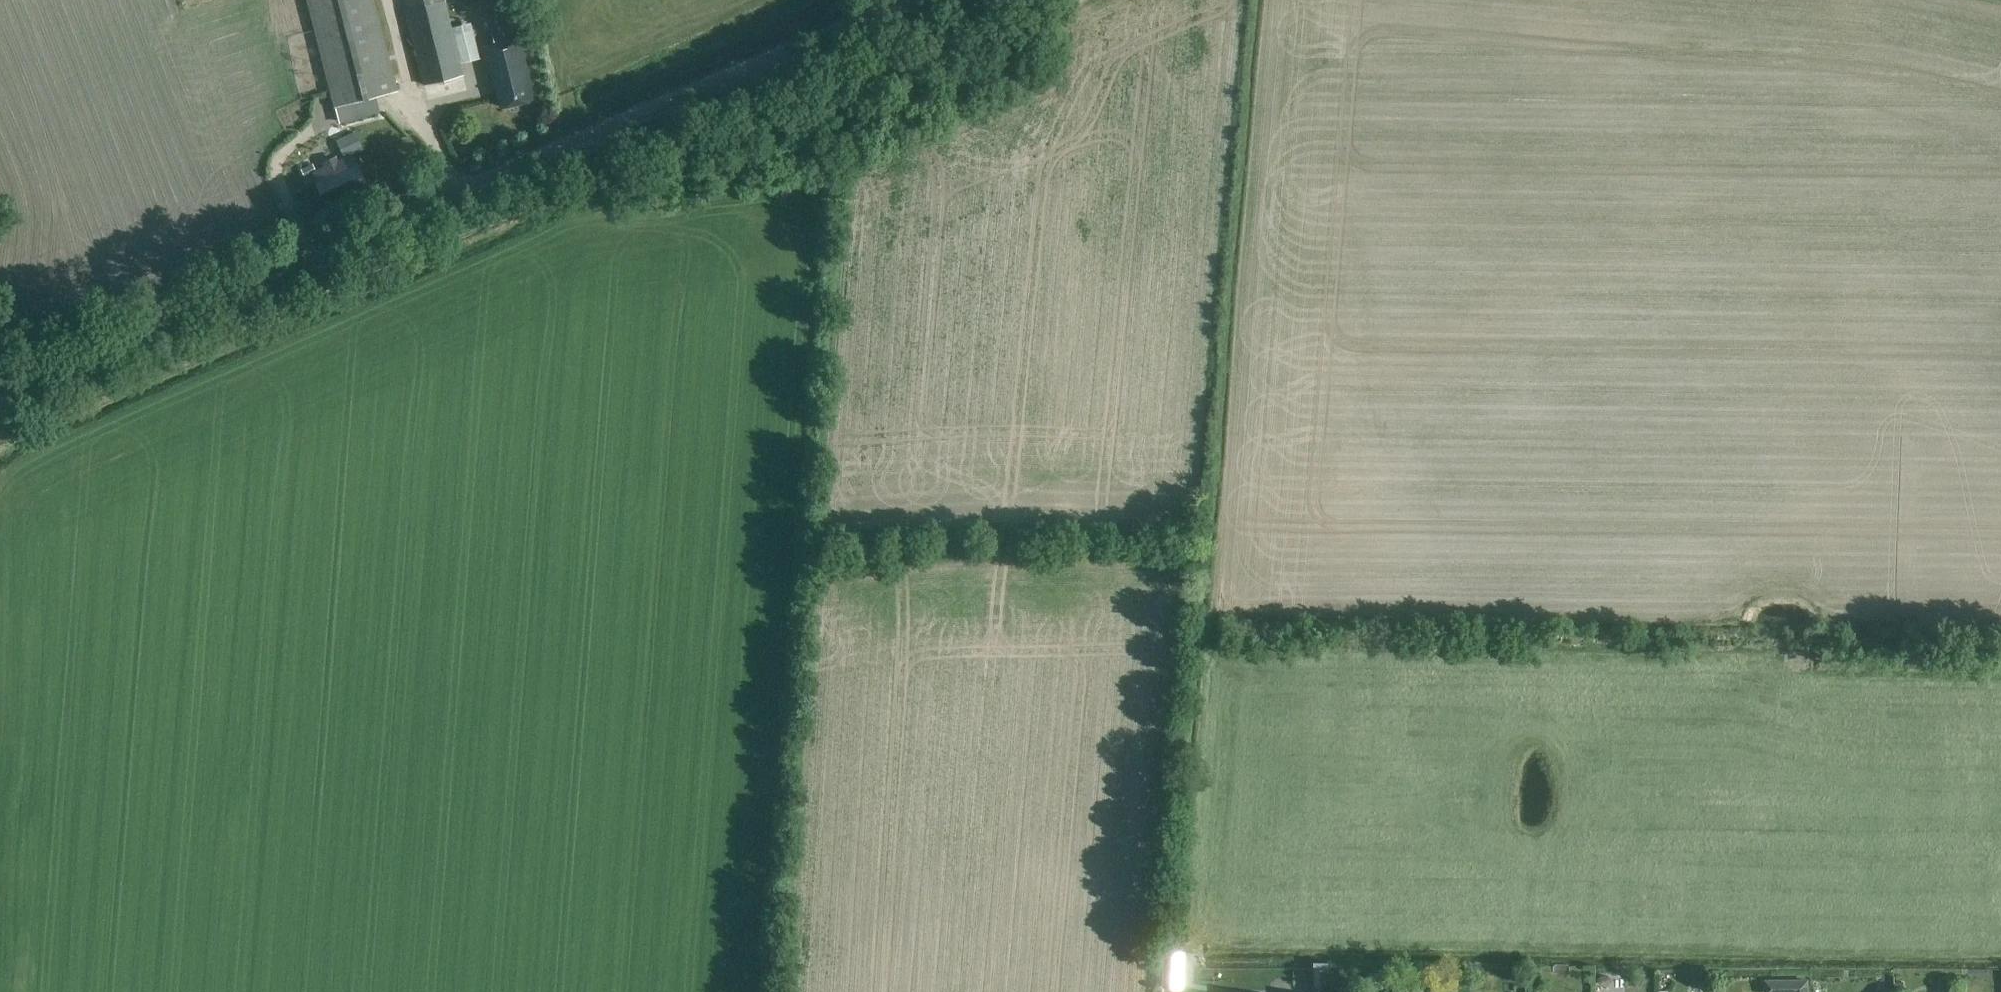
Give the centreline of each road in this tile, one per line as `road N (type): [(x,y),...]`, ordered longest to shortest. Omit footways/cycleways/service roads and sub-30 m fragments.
road 1 (unclassified): [(0,397),(64,360),(913,0)]
road 2 (track): [(831,0),(721,49),(690,94)]

